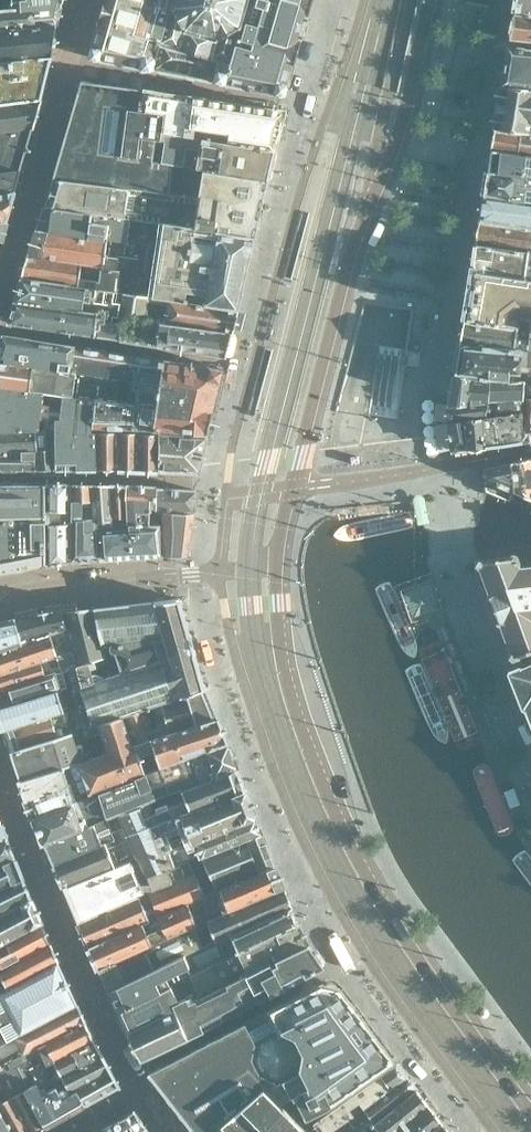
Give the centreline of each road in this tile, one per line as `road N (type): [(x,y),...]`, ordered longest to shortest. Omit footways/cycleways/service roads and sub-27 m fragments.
road 1 (tertiary): [(530,1112),(405,940),(349,842),(295,708),(279,633),(282,530),(346,270),(410,89),(428,0)]

